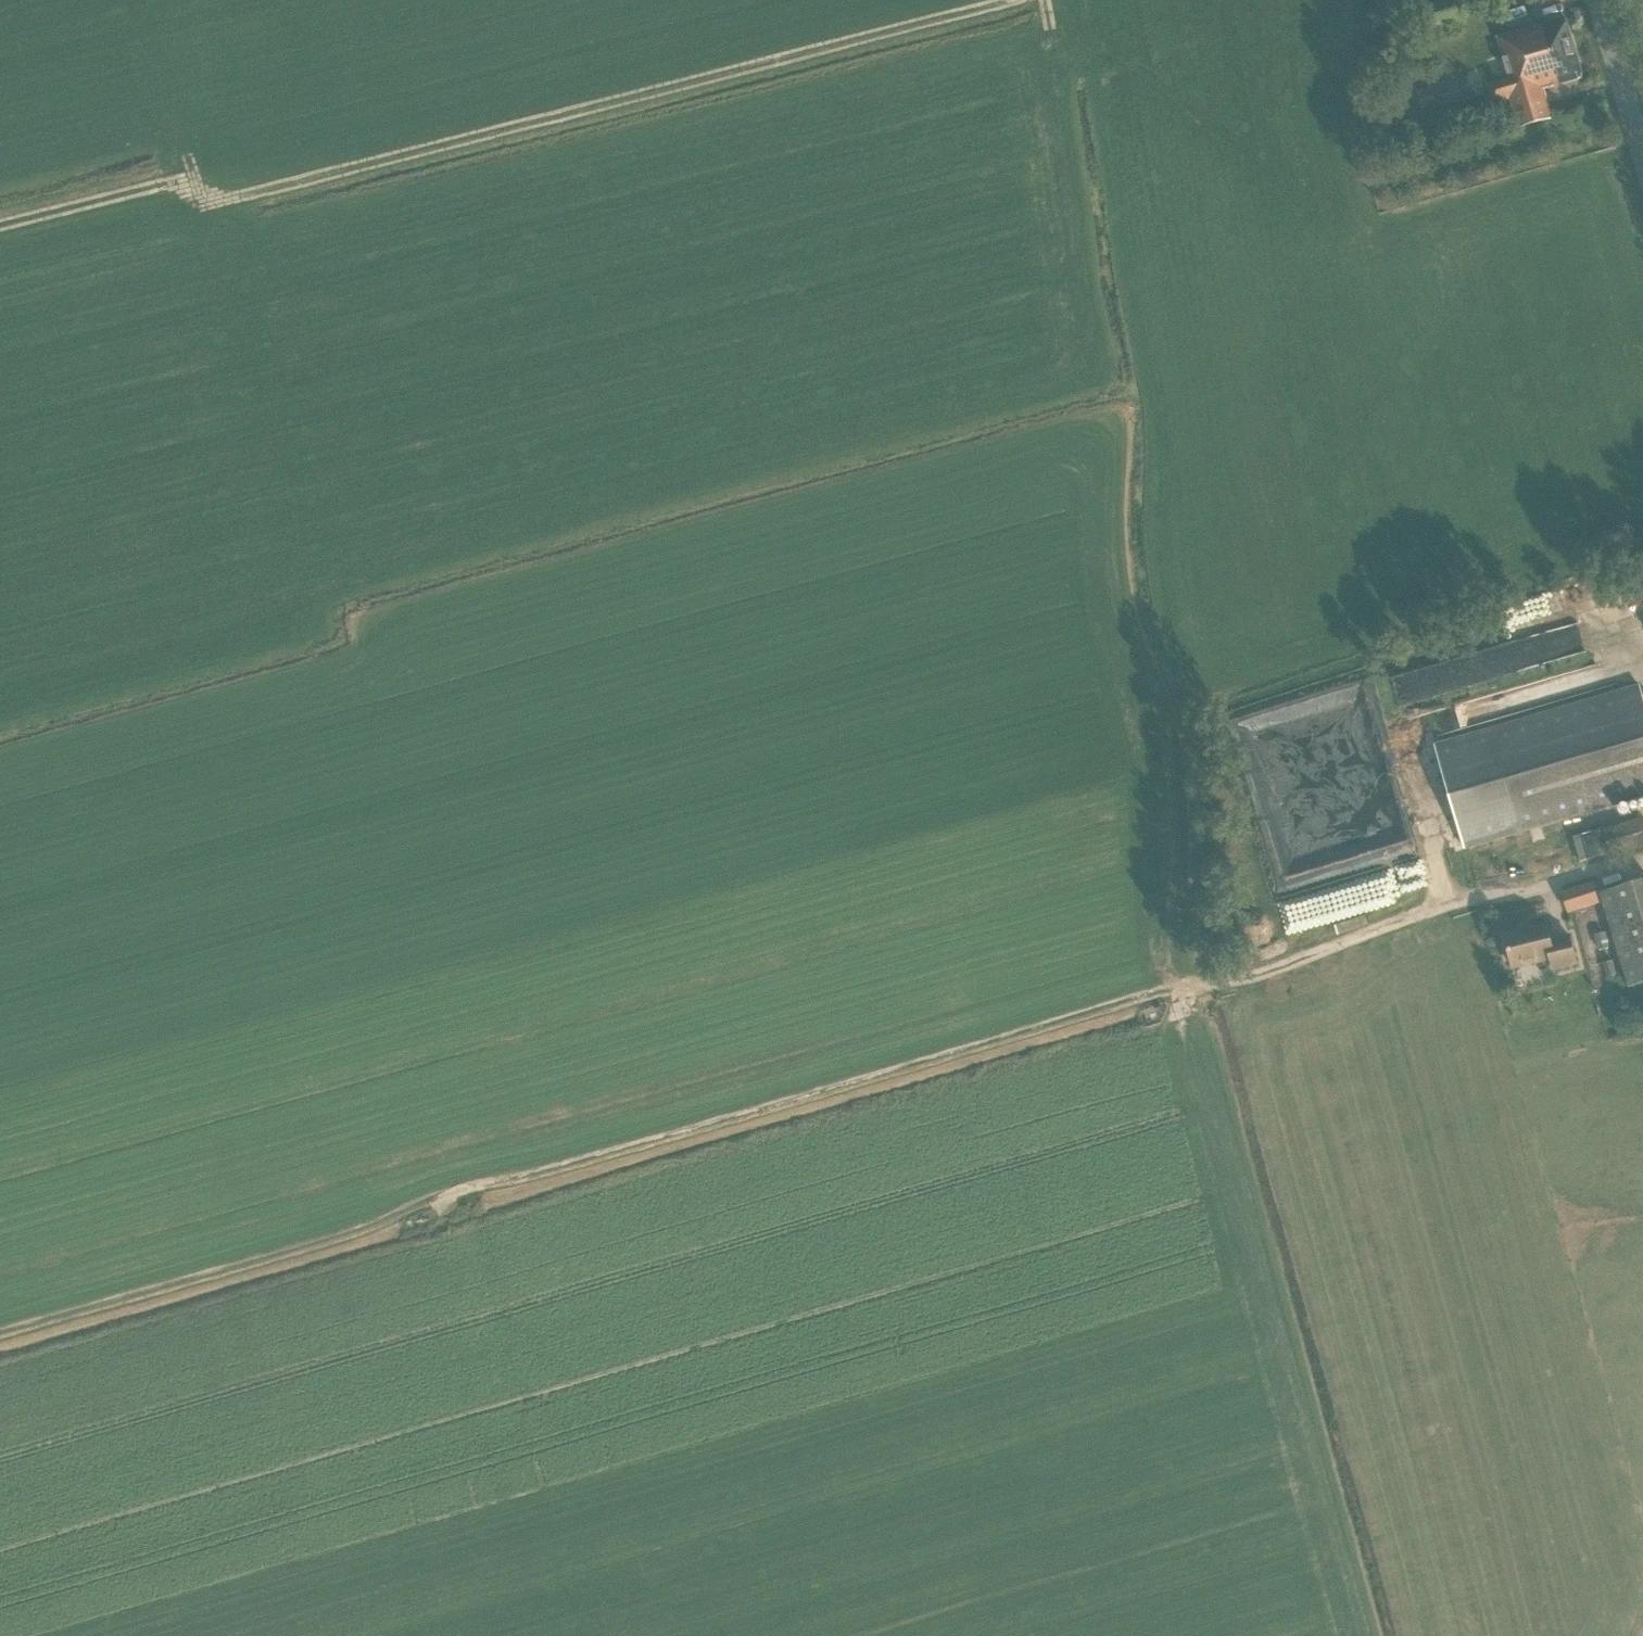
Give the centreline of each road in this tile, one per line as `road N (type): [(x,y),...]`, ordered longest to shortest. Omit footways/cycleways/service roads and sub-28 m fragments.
road 1 (tertiary): [(1642,157),(1597,0)]

